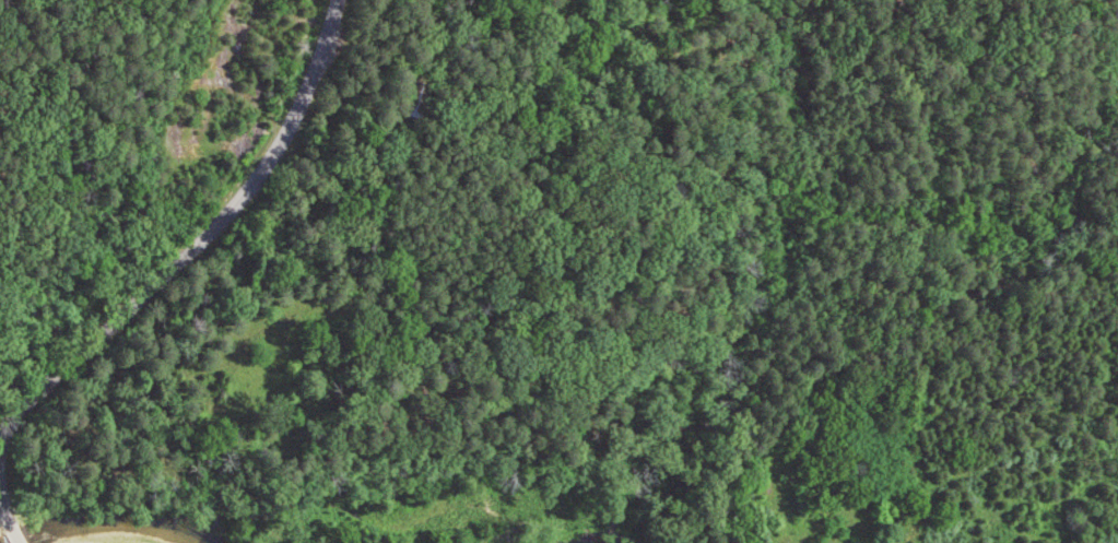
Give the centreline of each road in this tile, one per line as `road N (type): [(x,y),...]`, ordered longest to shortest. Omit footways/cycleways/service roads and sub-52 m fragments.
road 1 (residential): [(0,445),(3,430),(52,377),(242,192),(311,78),(336,0)]

